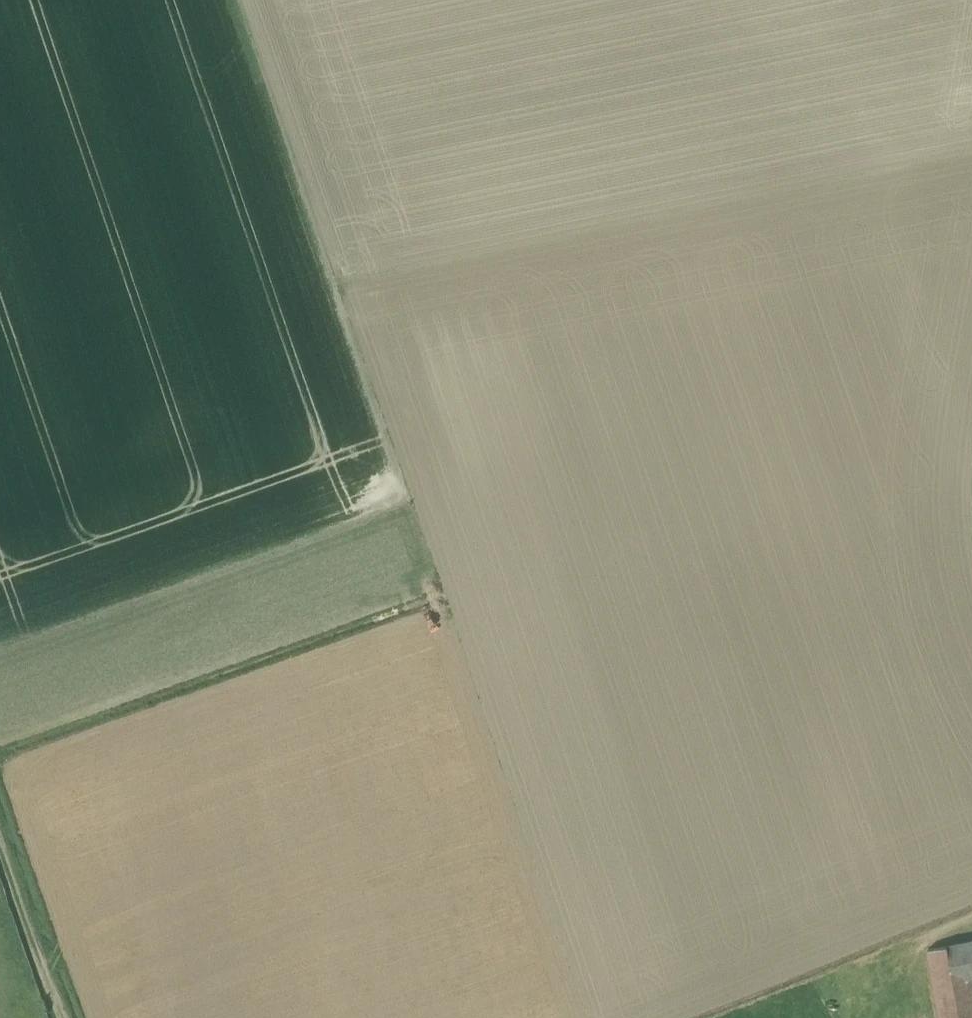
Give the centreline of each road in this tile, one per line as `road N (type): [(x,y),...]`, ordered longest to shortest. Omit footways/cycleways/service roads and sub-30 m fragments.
road 1 (track): [(0,820),(70,1017)]

